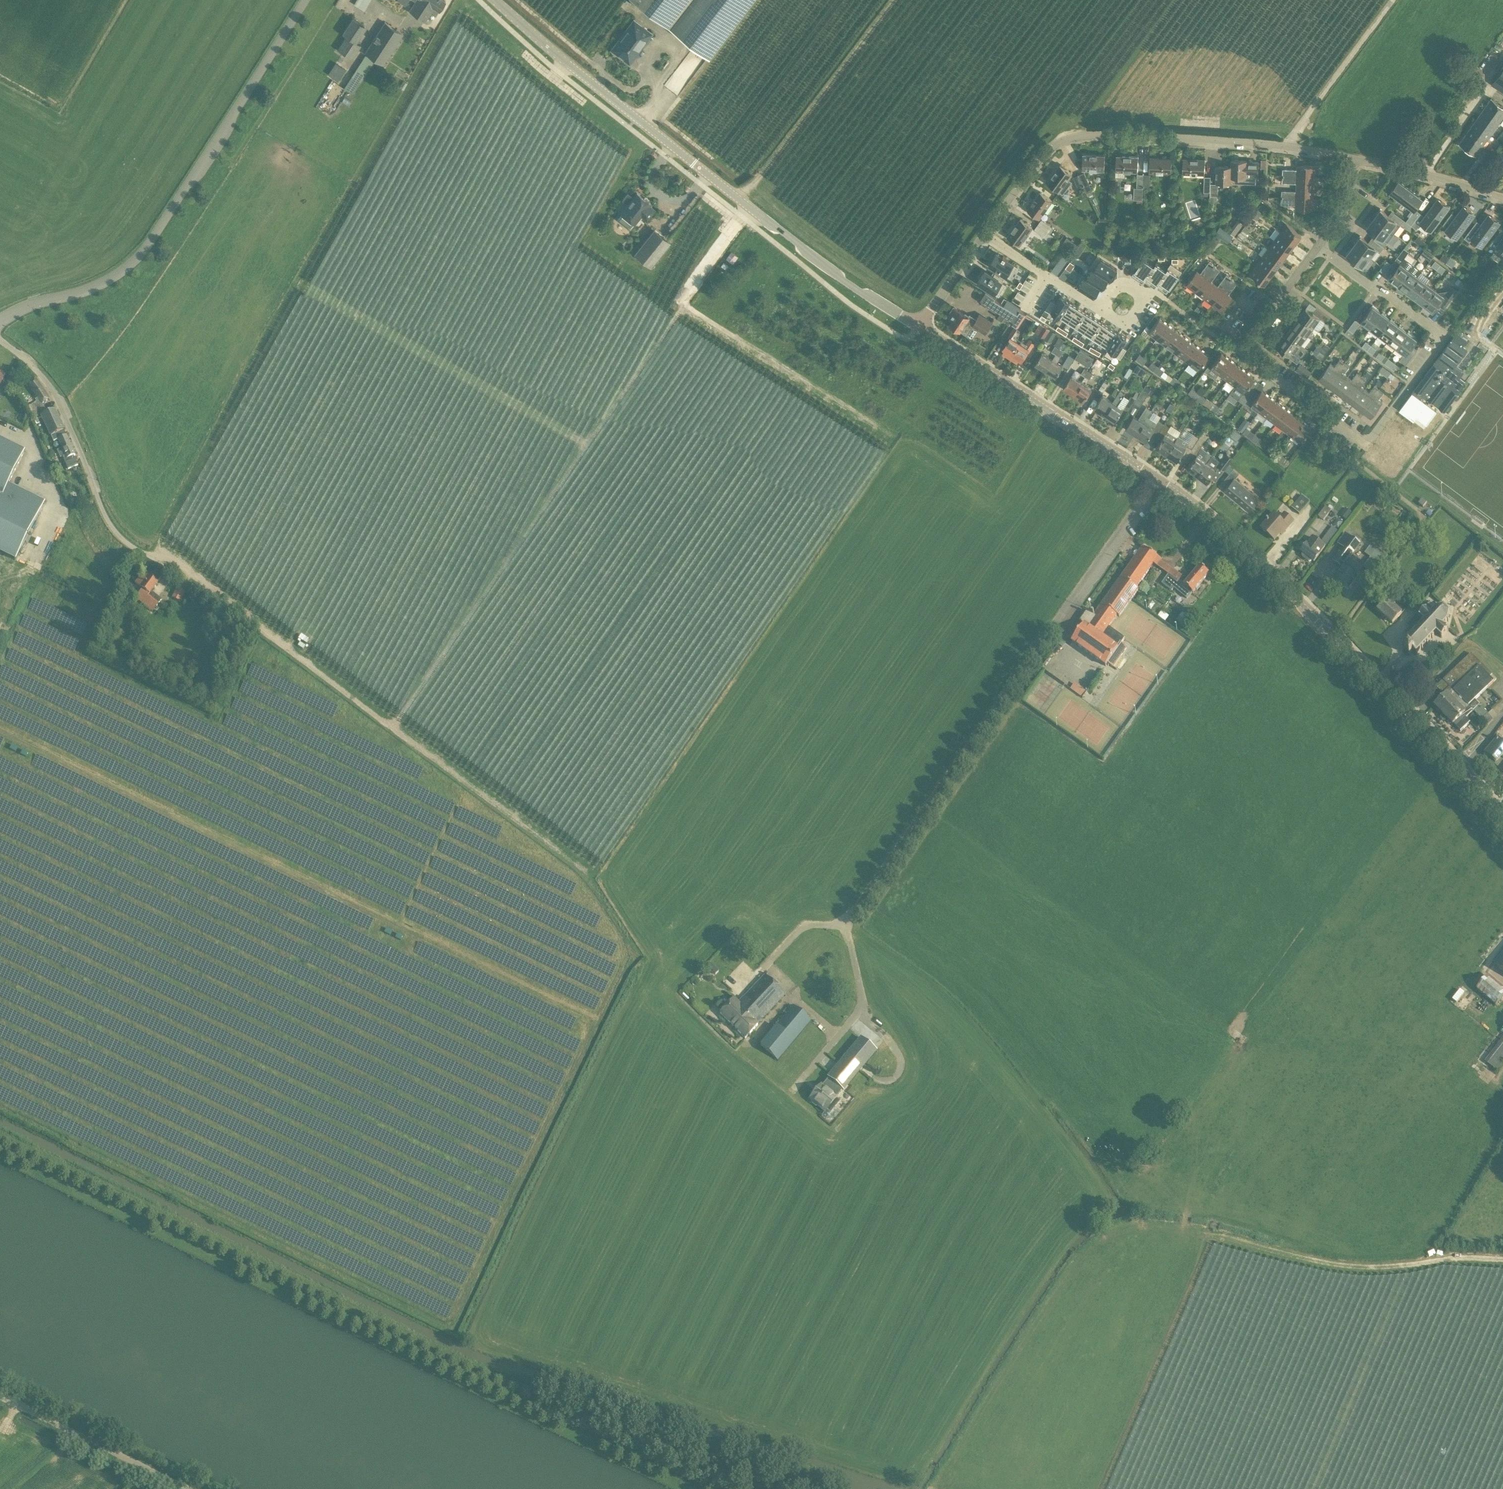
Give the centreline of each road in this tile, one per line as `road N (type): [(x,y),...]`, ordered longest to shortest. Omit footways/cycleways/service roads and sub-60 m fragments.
road 1 (track): [(0,1135),(464,1361),(827,1475),(840,1488)]
road 2 (track): [(579,1014),(0,732)]
road 3 (track): [(153,556),(183,564),(584,873),(641,956)]
road 4 (tertiary): [(921,327),(788,238),(495,0)]
road 5 (tertiary): [(1502,817),(1250,553),(1157,480)]
road 6 (unclassified): [(305,0),(133,262),(101,284),(0,320)]
road 7 (residential): [(986,237),(1061,138),(1188,138),(1351,158)]
road 8 (track): [(1190,1207),(1182,1229),(1325,1262),(1502,1259)]
road 9 (residential): [(1318,247),(1440,340),(1363,443)]
road 10 (tertiary): [(1157,480),(921,327)]
road 11 (residential): [(1363,443),(1247,353),(1249,337),(1318,247)]
road 12 (residential): [(153,556),(114,530),(48,383),(0,339)]
road 13 (track): [(181,1488),(0,1401)]
road 14 (unclassified): [(1050,633),(1157,480)]
road 15 (track): [(1392,0),(1288,148)]
road 16 (residential): [(1351,158),(1502,197)]
road 17 (track): [(839,1037),(791,997),(740,1054)]

